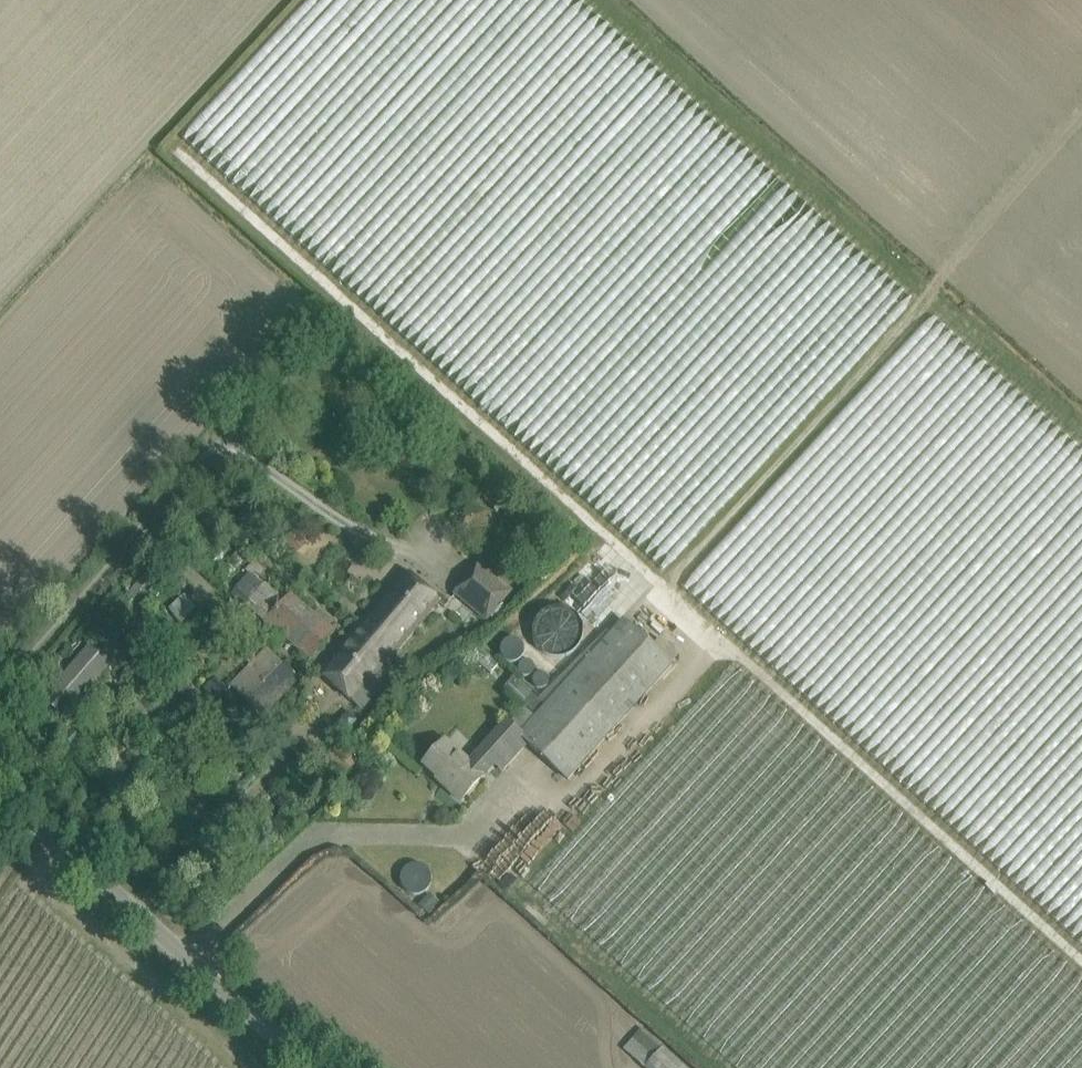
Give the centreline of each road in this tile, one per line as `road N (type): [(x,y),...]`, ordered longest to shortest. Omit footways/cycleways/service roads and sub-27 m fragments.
road 1 (unclassified): [(311,1067),(0,790)]

